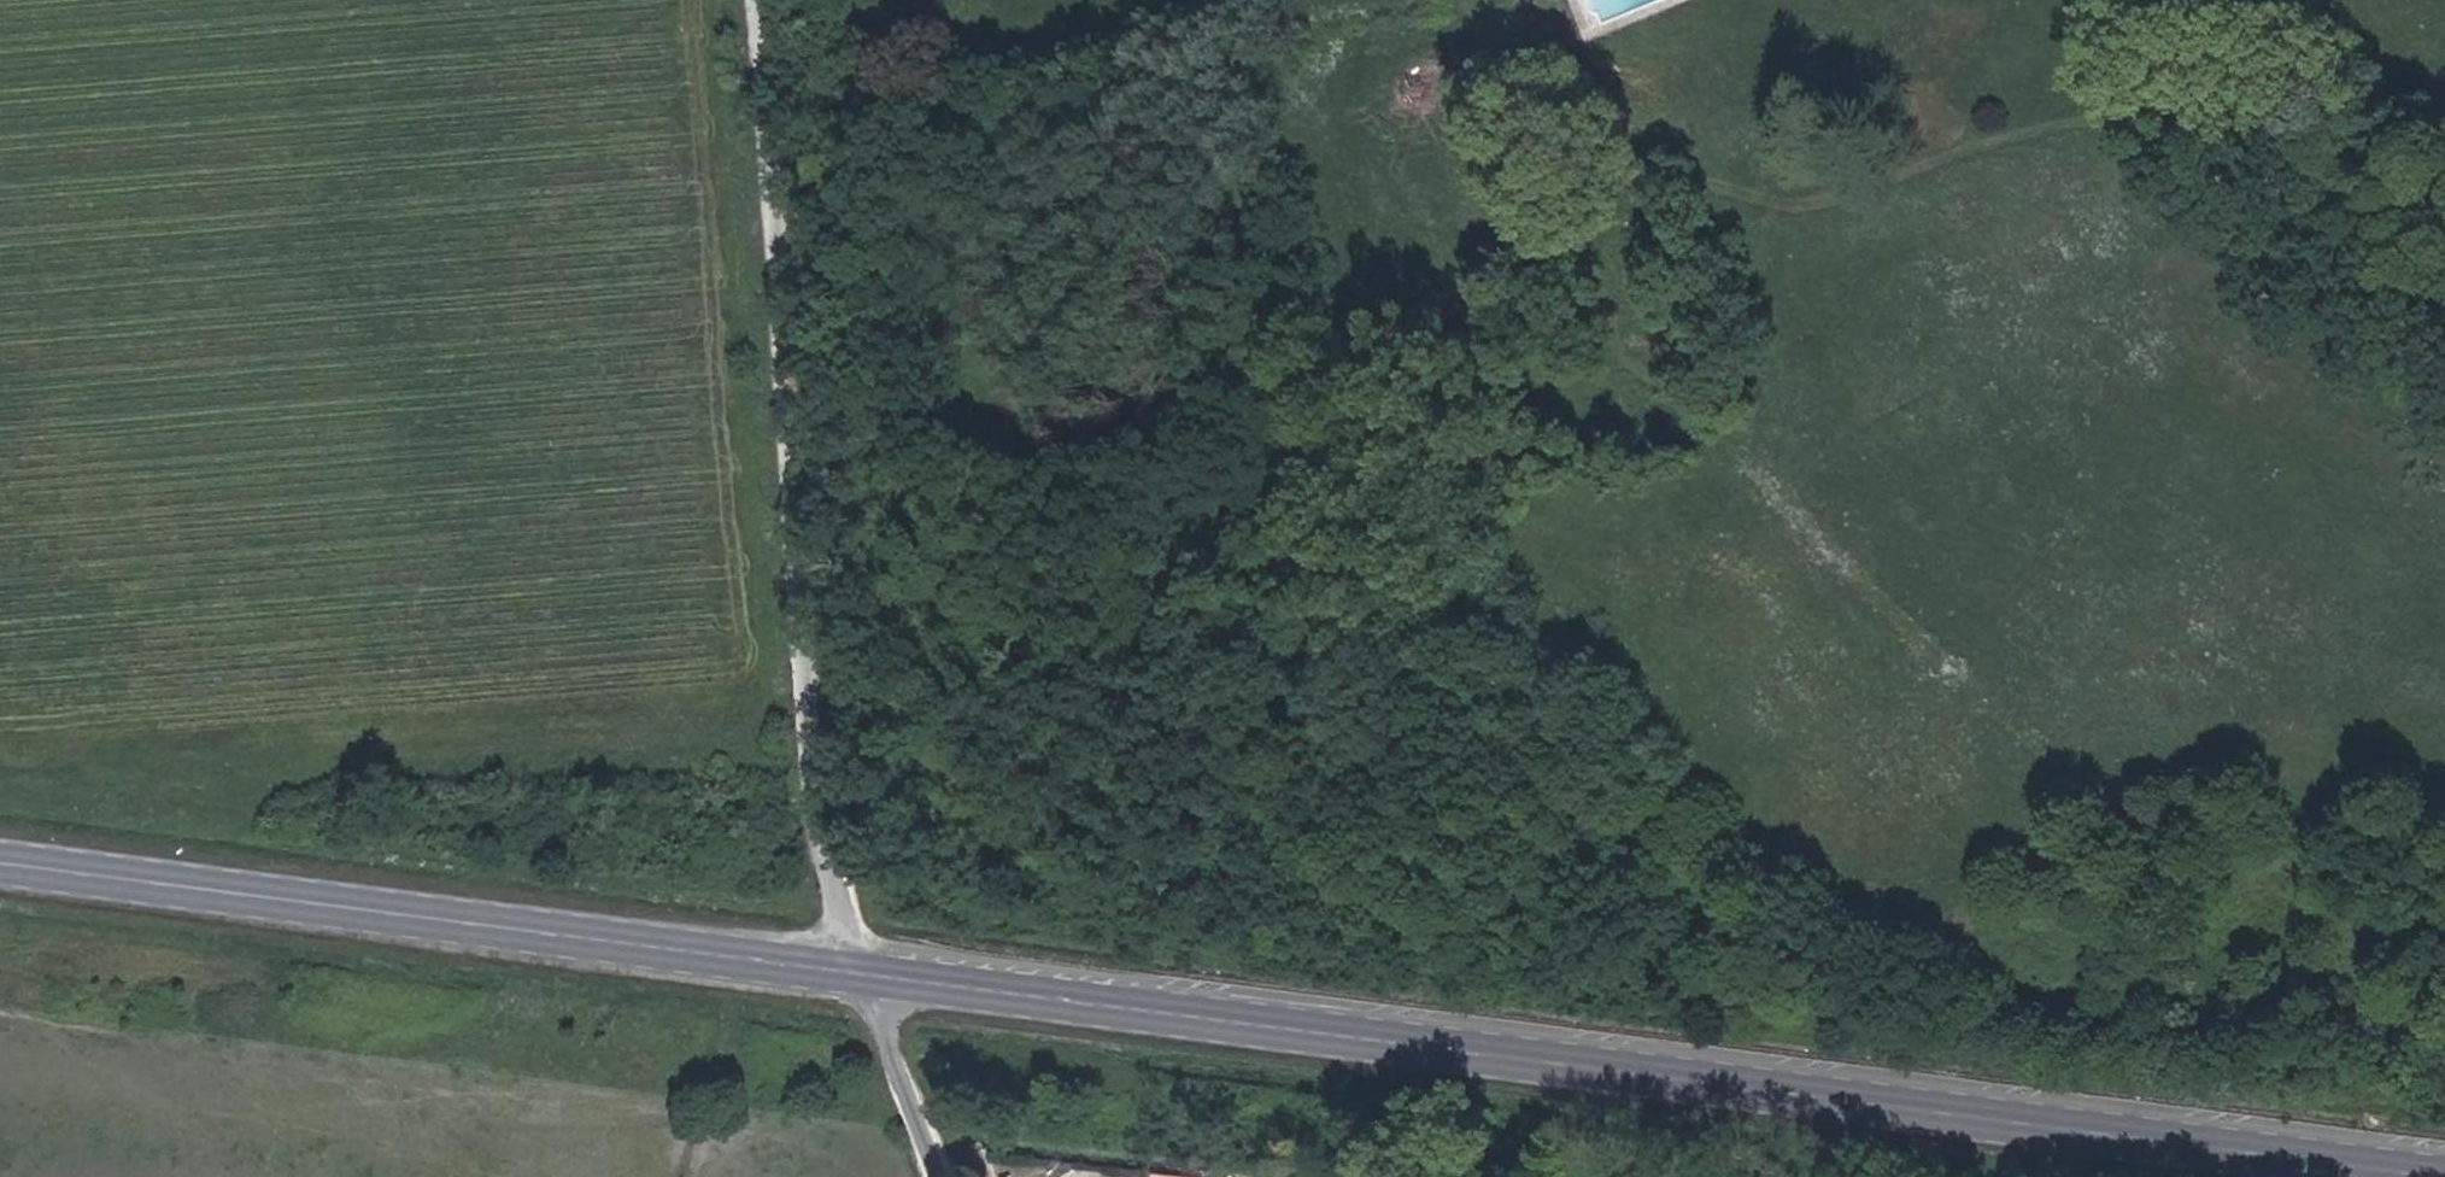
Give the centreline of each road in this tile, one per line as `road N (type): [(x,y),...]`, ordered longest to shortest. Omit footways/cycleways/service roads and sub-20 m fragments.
road 1 (secondary): [(899,988),(2389,1176)]
road 2 (residential): [(752,0),(813,824),(899,988)]
road 3 (secondary): [(0,872),(899,988)]
road 4 (residential): [(958,1176),(899,988)]

